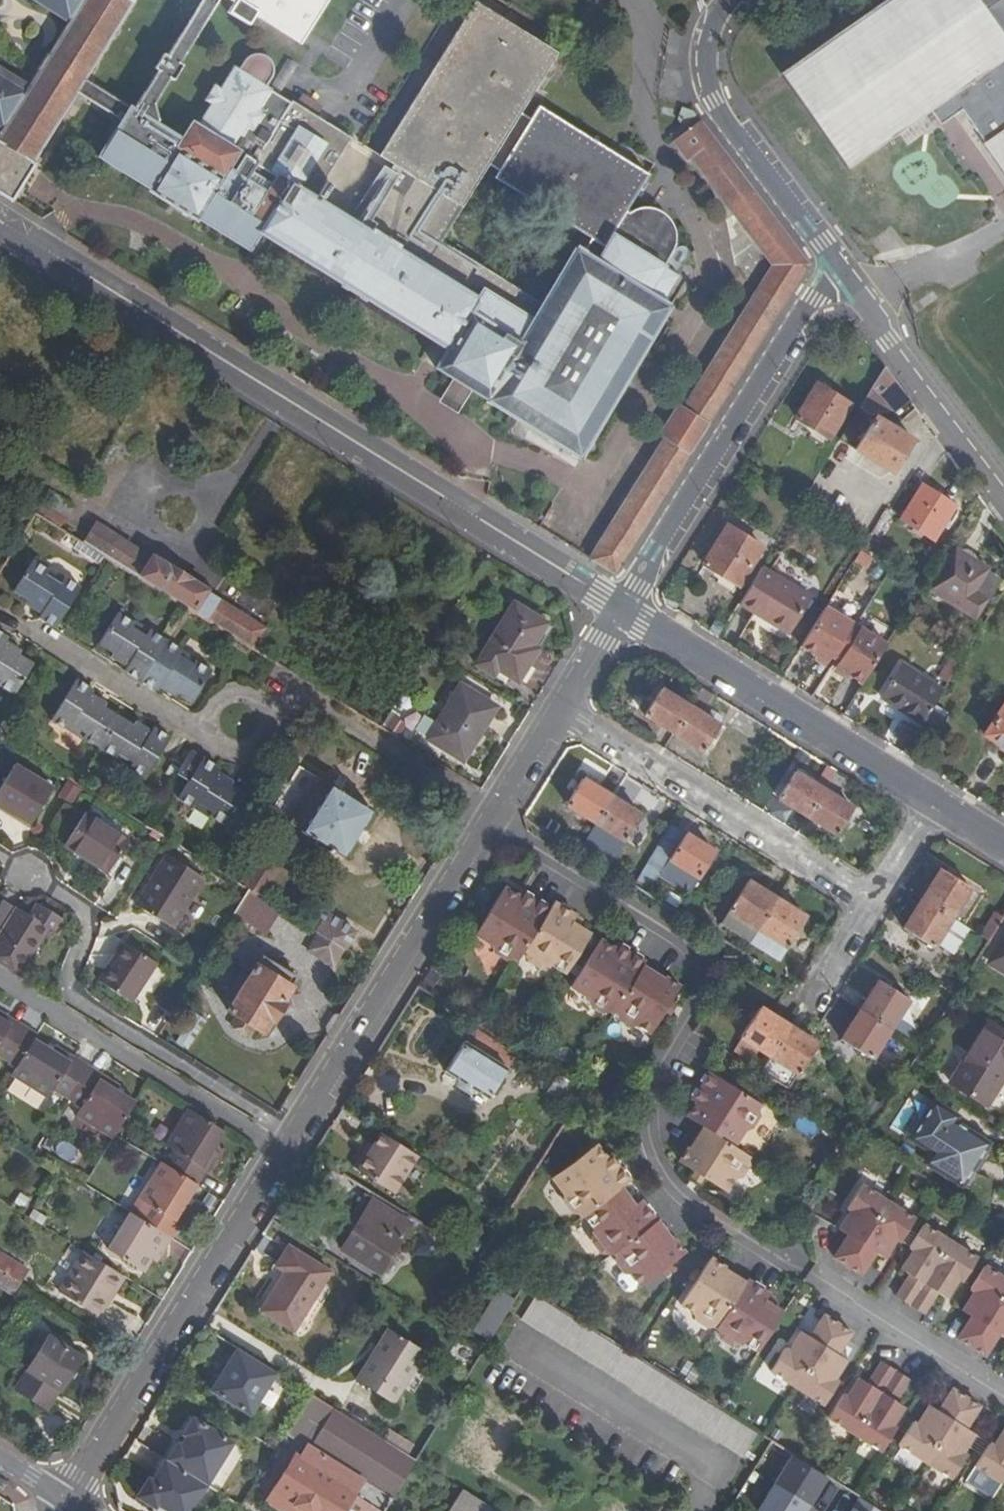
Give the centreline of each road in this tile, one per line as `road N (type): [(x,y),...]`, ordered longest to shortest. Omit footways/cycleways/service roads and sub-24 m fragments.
road 1 (residential): [(495,819),(69,1502)]
road 2 (residential): [(0,220),(625,608)]
road 3 (residential): [(495,819),(691,948),(698,997),(651,1097),(659,1163),(710,1214),(810,1273)]
road 4 (residential): [(625,608),(839,272)]
road 5 (residential): [(935,800),(625,608)]
road 6 (residential): [(871,902),(563,709)]
road 7 (residential): [(839,272),(709,84),(707,39),(733,0)]
road 8 (residential): [(839,272),(1003,496)]
road 9 (residential): [(563,709),(495,819)]
road 10 (residential): [(871,902),(935,800)]

